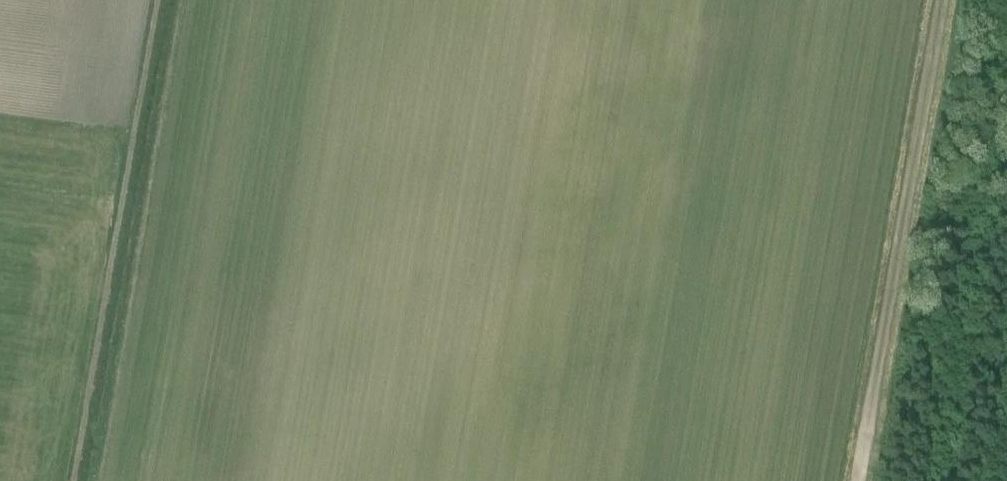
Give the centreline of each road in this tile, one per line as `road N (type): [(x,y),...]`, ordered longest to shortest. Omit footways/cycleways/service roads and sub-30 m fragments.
road 1 (track): [(938,0),(857,480)]

